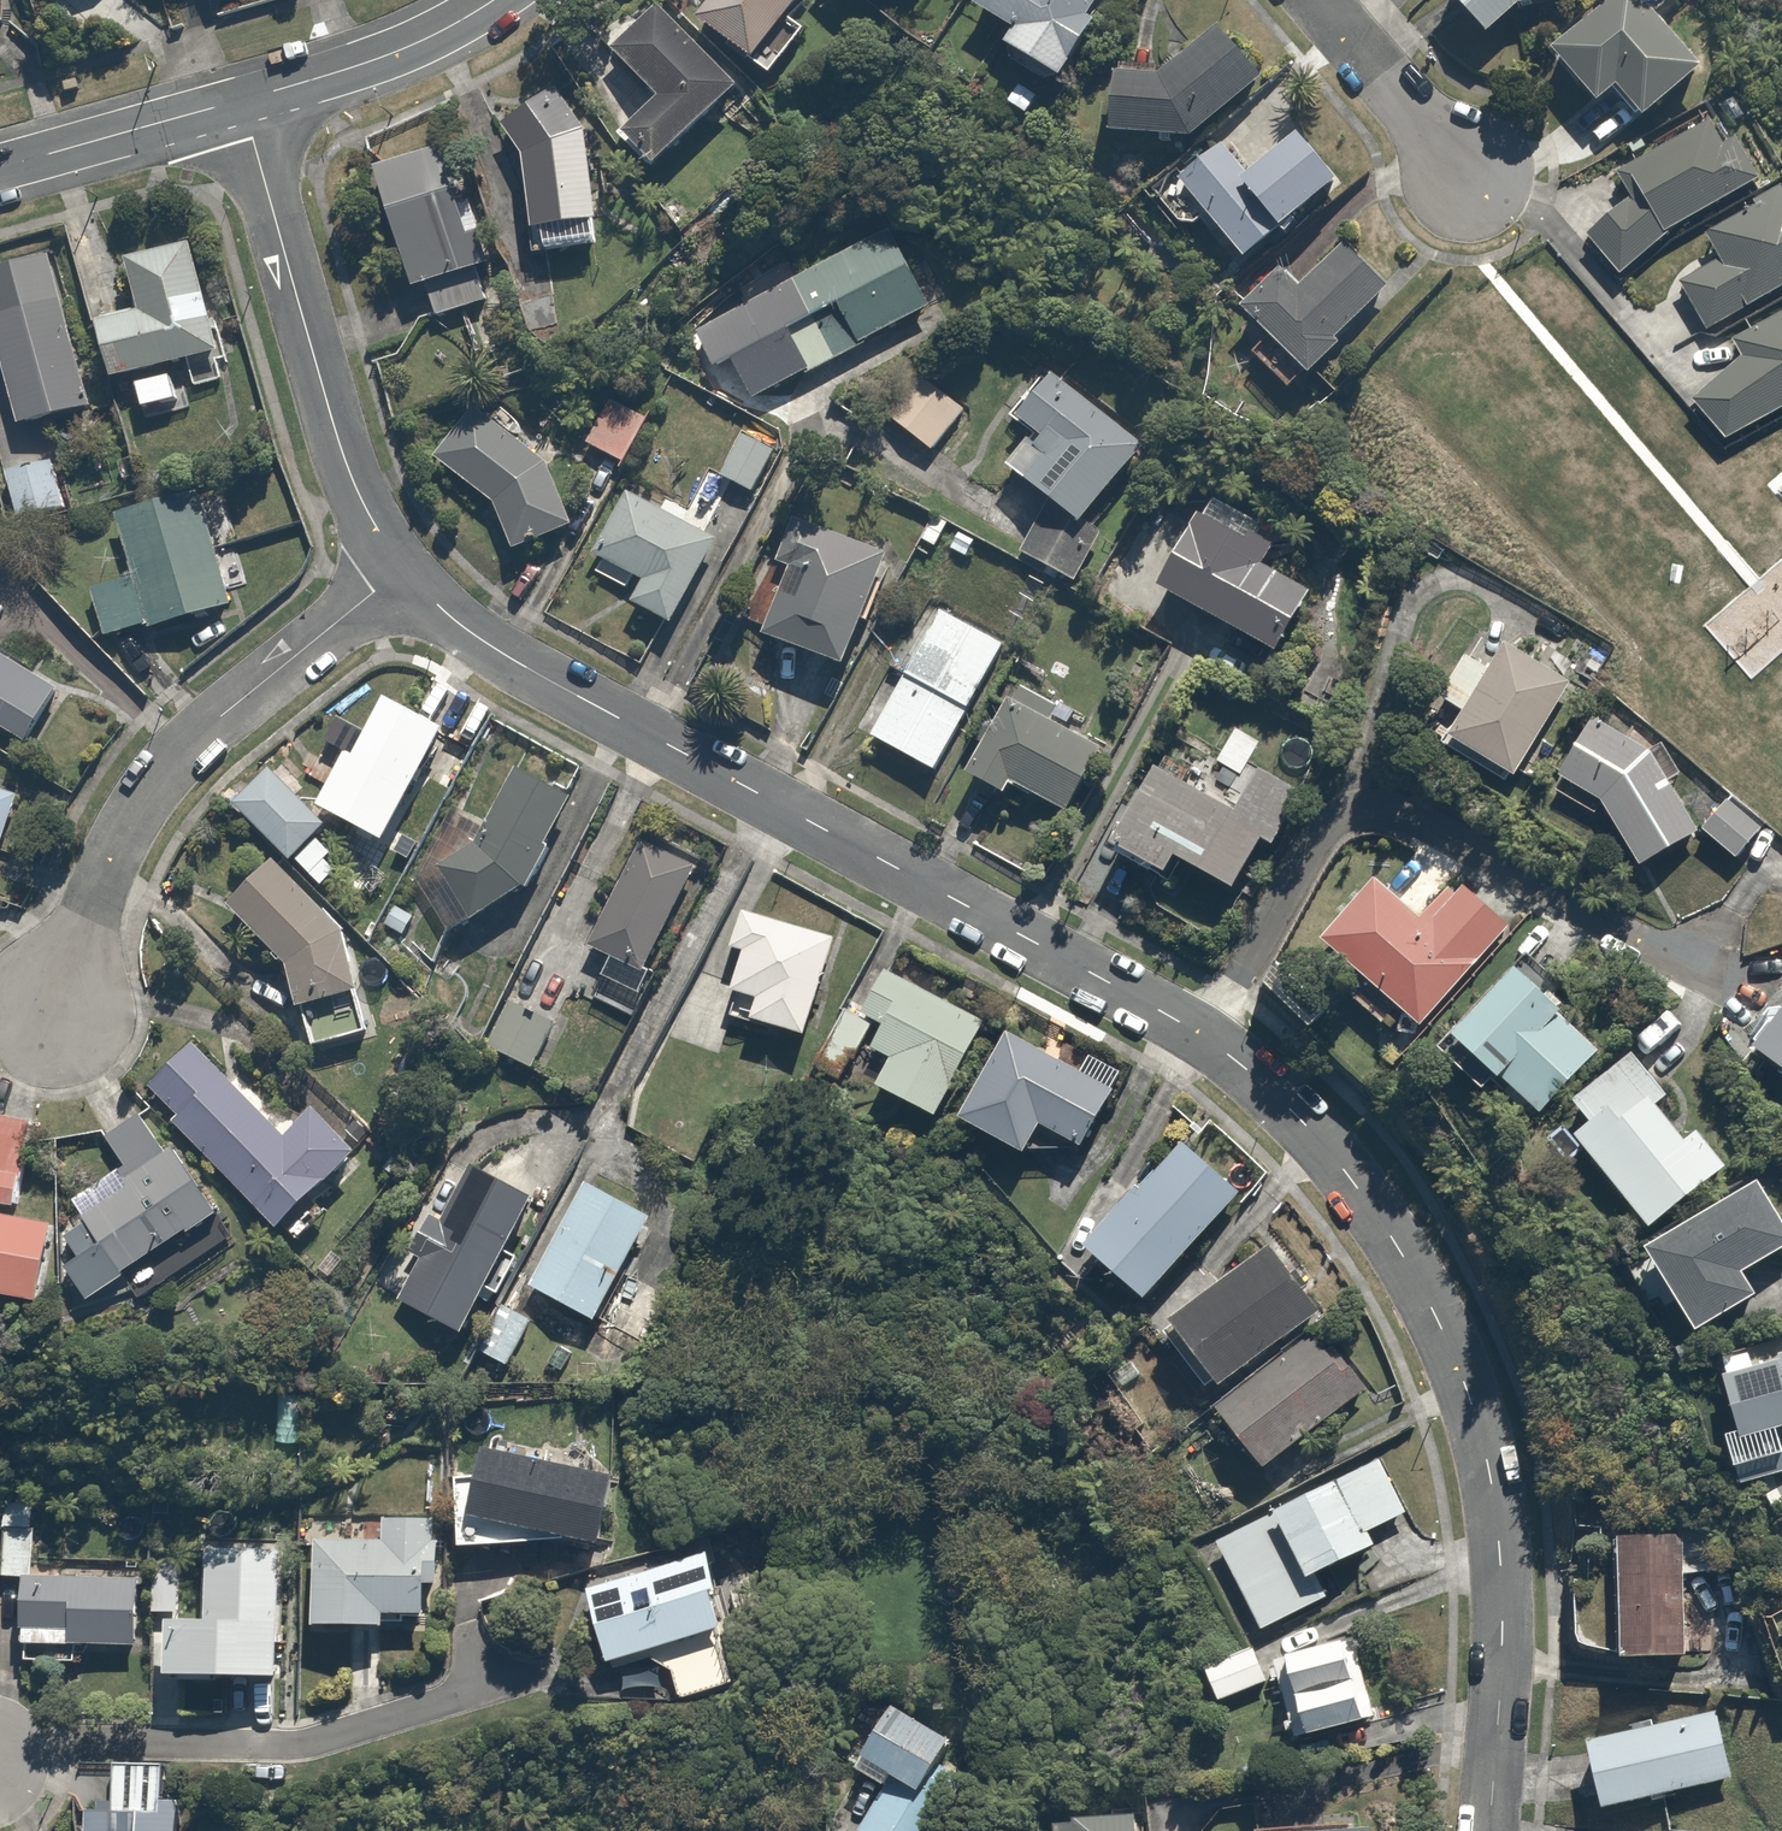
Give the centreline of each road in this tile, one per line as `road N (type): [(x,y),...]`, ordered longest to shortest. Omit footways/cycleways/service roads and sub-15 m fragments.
road 1 (residential): [(400,571),(473,634),(1199,1049),(1305,1143),(1358,1211),(1426,1324),(1480,1485),(1493,1654),(1481,1830)]
road 2 (residential): [(400,571),(164,776),(116,854),(65,1004)]
road 3 (residential): [(239,108),(337,449),(400,571)]
road 4 (tertiary): [(239,108),(331,81),(483,0)]
road 5 (tertiary): [(0,174),(239,108)]
road 6 (residential): [(1345,43),(1465,181)]

